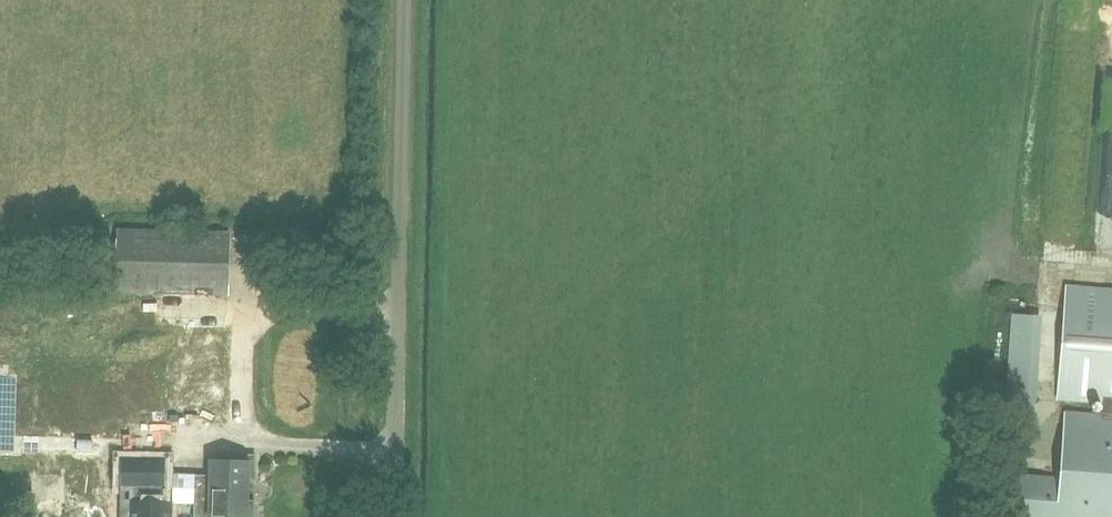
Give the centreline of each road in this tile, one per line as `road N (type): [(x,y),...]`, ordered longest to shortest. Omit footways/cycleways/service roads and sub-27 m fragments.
road 1 (unclassified): [(398,516),(413,0)]

